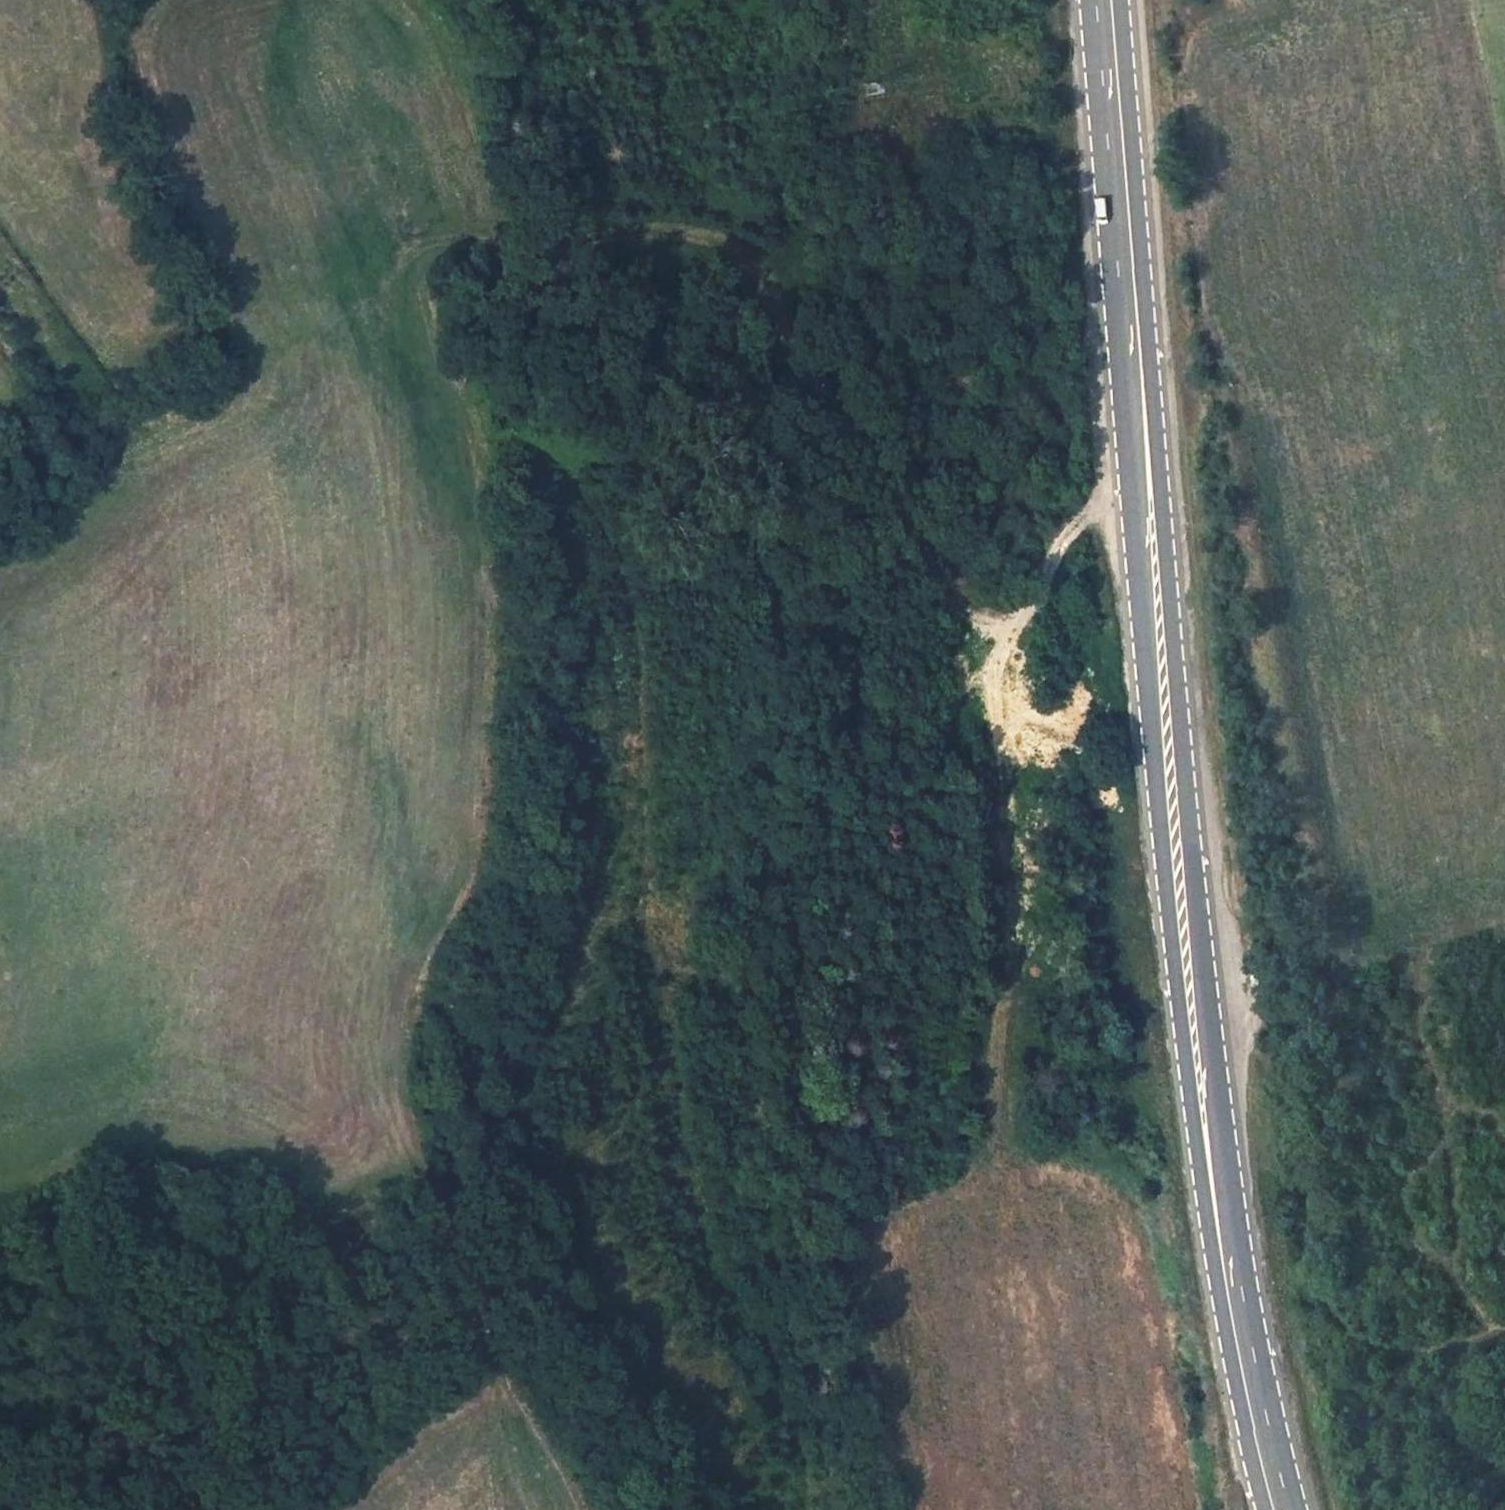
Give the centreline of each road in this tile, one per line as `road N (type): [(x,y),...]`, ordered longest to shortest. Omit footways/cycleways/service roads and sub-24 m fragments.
road 1 (primary): [(1274,1509),(1200,1080),(1114,0)]
road 2 (track): [(1504,1335),(1397,1350),(1363,1342),(1335,1319),(1200,1080)]

